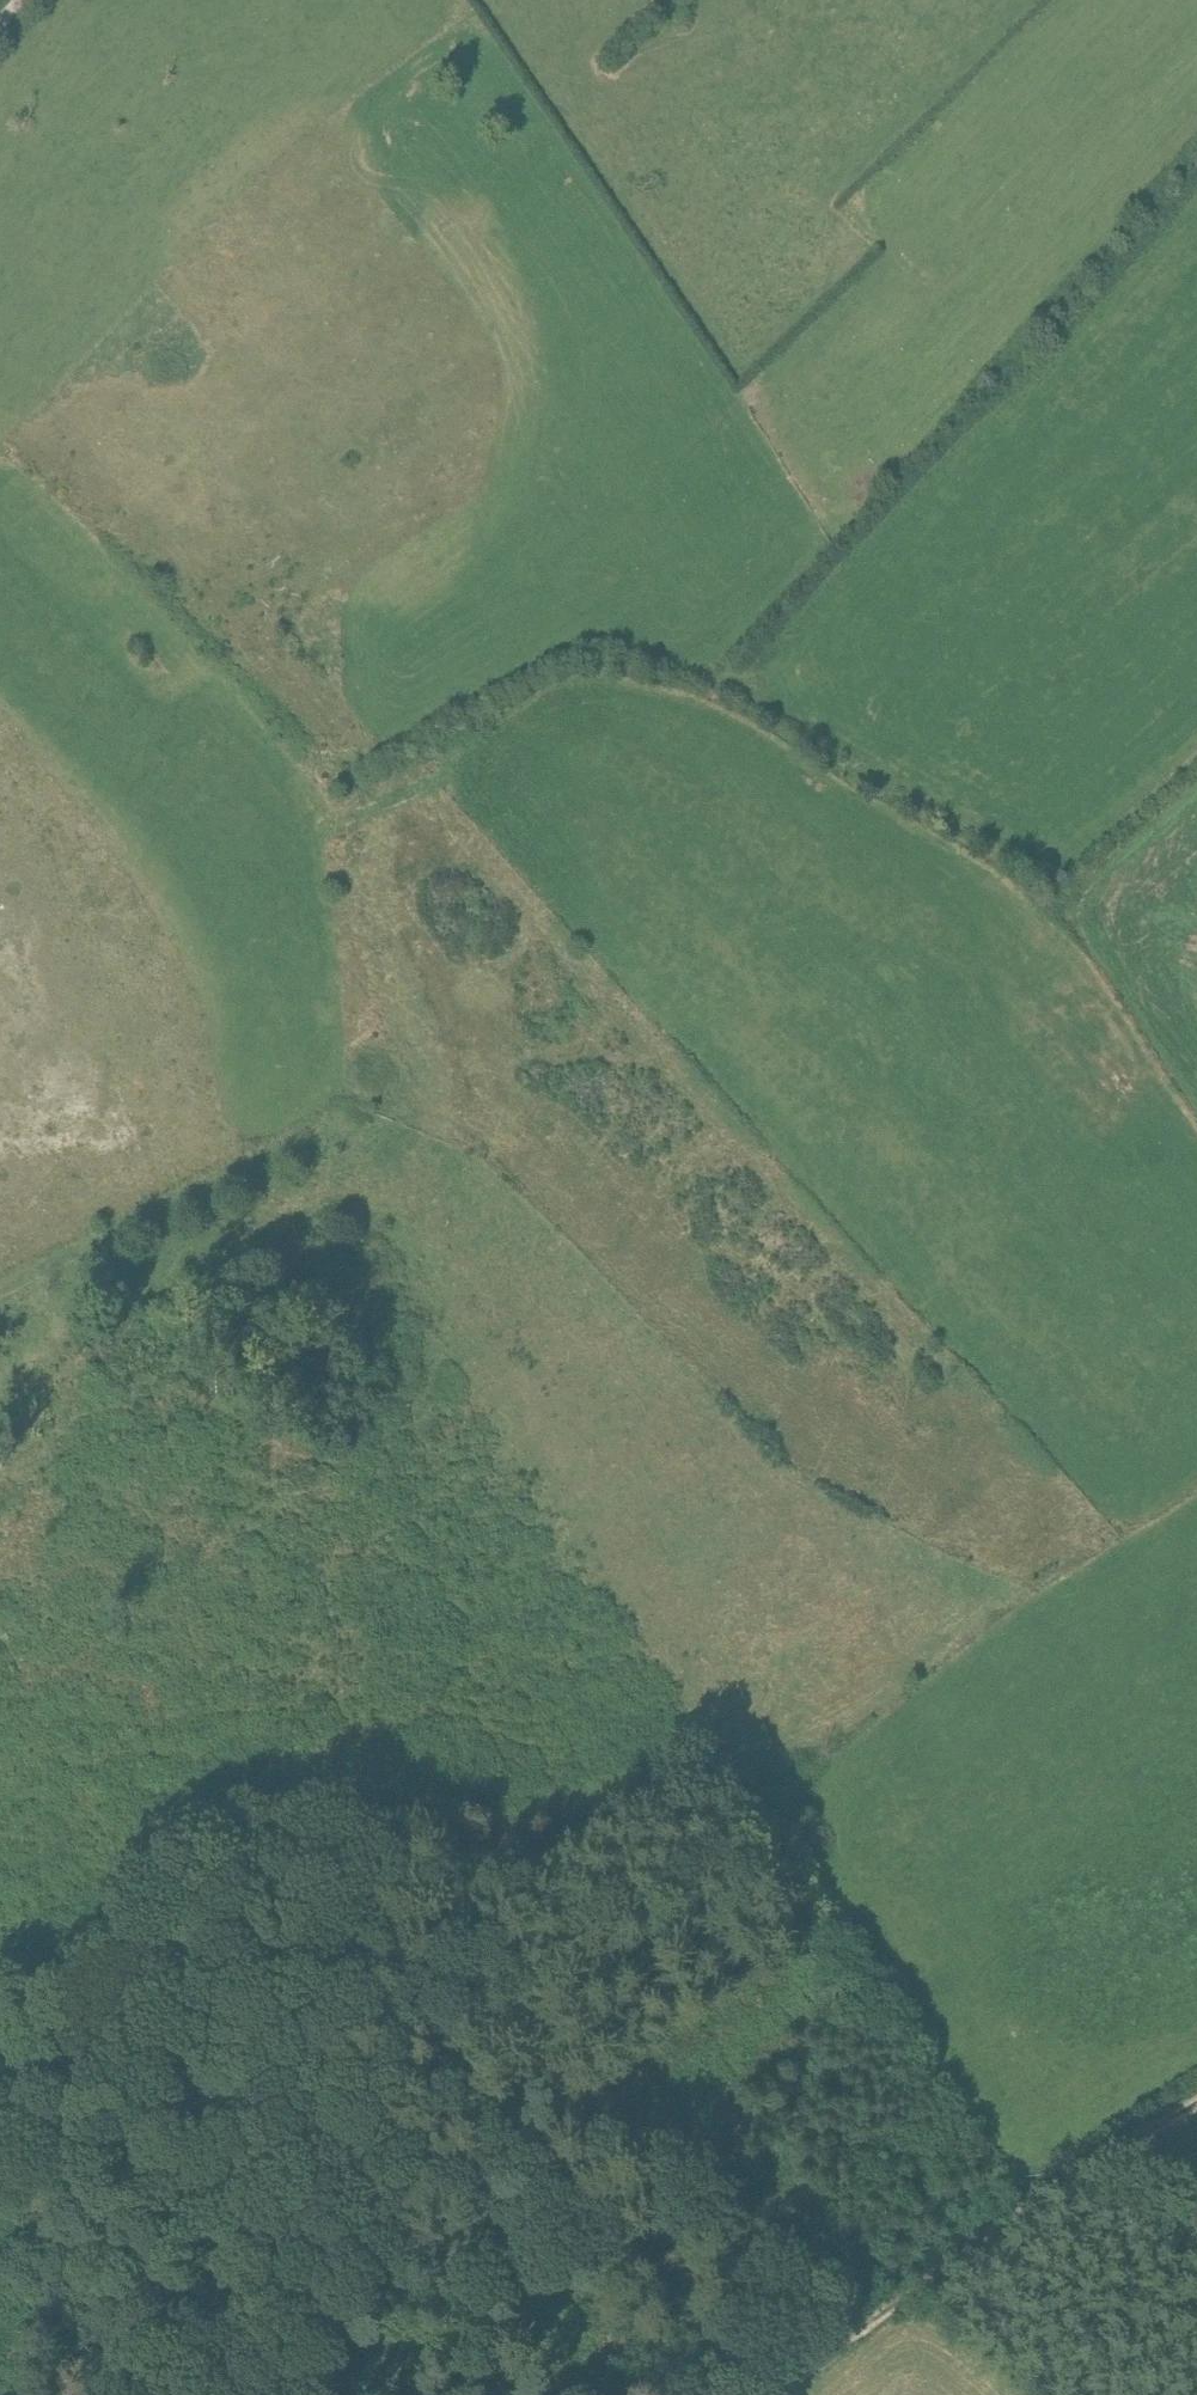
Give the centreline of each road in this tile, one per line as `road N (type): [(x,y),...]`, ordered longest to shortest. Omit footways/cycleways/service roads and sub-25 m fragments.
road 1 (track): [(1196,2101),(973,2246),(784,2394)]

